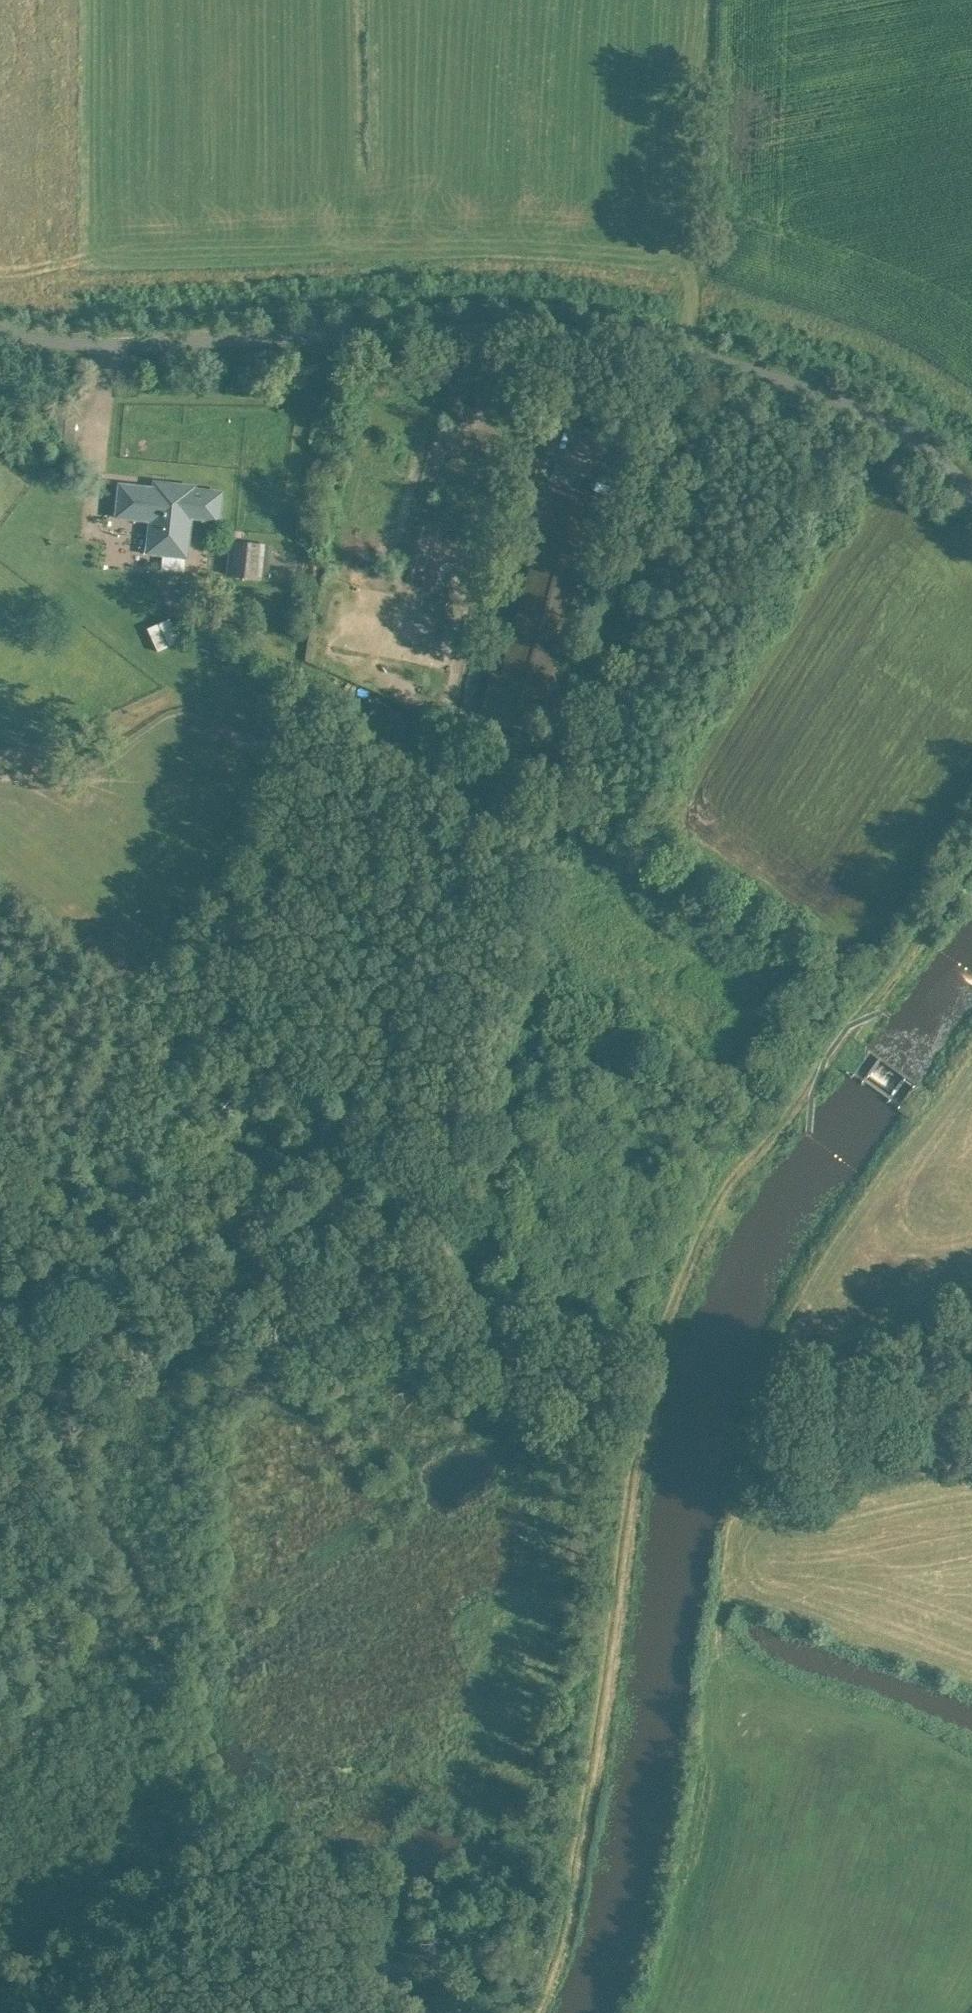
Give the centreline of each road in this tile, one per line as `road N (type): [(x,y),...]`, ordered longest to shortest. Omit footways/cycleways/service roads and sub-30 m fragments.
road 1 (unclassified): [(971,490),(891,422),(756,362),(684,344),(595,334),(48,343),(0,332)]
road 2 (track): [(855,1008),(971,846)]

